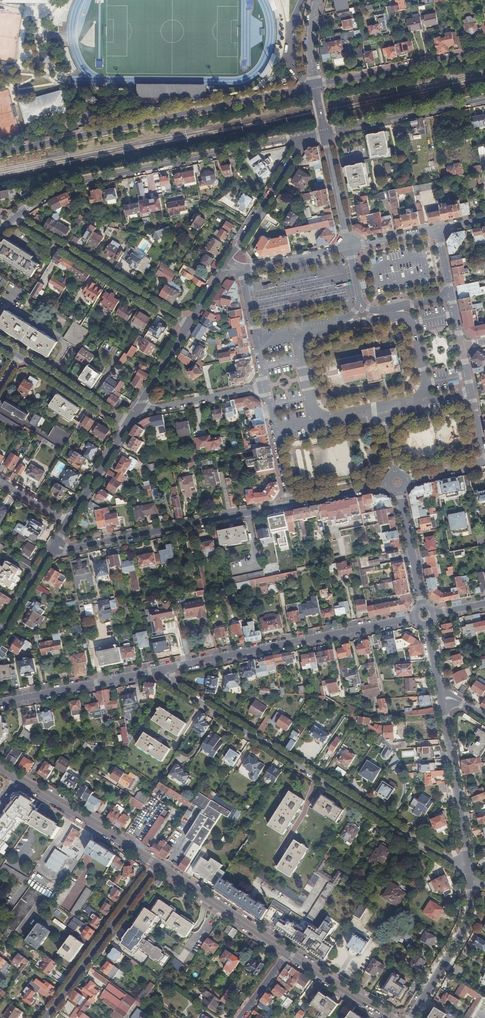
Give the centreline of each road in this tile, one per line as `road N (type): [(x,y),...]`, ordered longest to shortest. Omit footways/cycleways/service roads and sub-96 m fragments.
road 1 (residential): [(167,668),(173,684),(204,706),(470,873)]
road 2 (residential): [(0,152),(315,86)]
road 3 (residential): [(308,136),(68,185),(14,218)]
road 4 (residential): [(415,617),(167,668)]
road 5 (residential): [(51,553),(289,505)]
road 6 (residential): [(14,218),(189,327)]
road 7 (residential): [(46,1017),(158,865)]
road 8 (residential): [(440,699),(470,873)]
road 9 (residential): [(315,86),(484,51)]
road 10 (residential): [(167,668),(0,703)]
road 11 (secondary): [(158,865),(19,778)]
road 12 (residential): [(484,100),(325,133)]
road 13 (residential): [(470,873),(467,925),(411,1017)]
road 14 (secondary): [(289,953),(158,865)]
road 15 (tertiary): [(308,136),(227,264)]
road 16 (residential): [(136,413),(264,386)]
road 17 (residential): [(20,356),(128,426)]
road 18 (secondary): [(392,1017),(289,953)]

